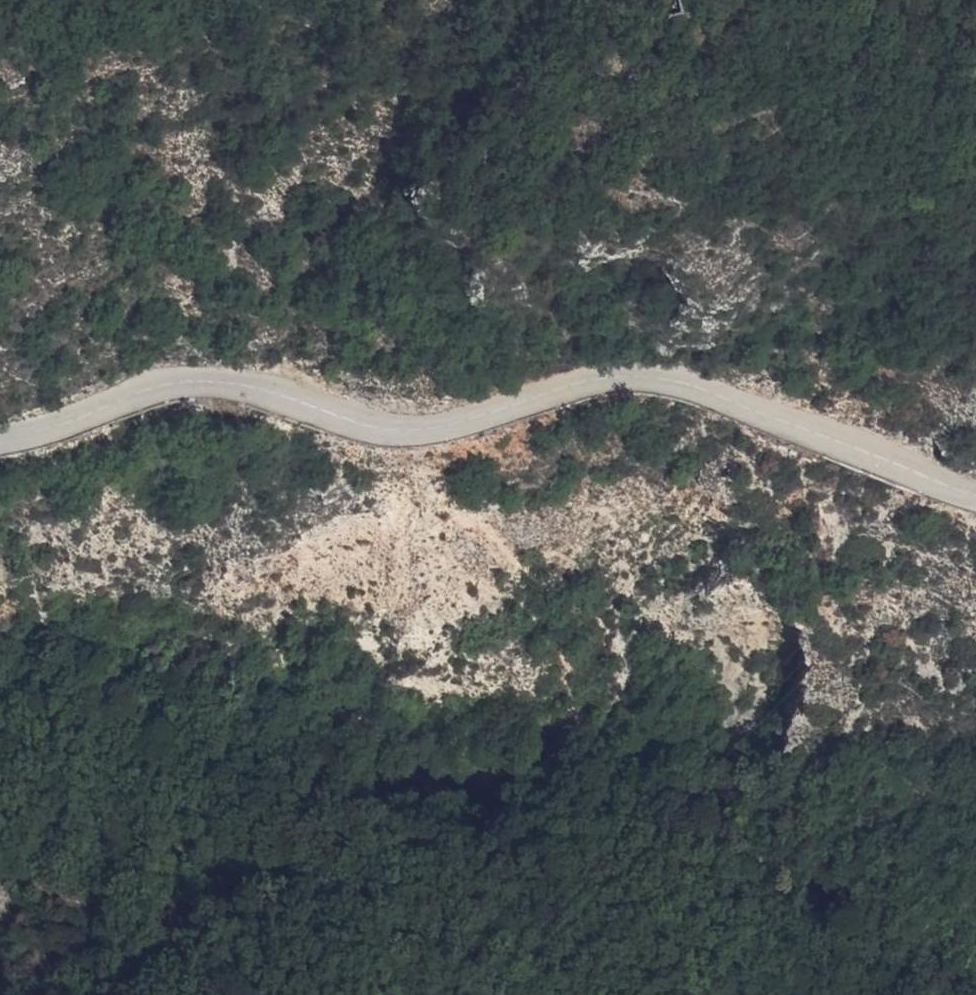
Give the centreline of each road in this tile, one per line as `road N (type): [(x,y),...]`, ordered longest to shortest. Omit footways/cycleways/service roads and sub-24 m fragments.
road 1 (secondary): [(0,439),(183,383),(224,386),(402,432),(444,428),(575,387),(630,384),(975,497)]

